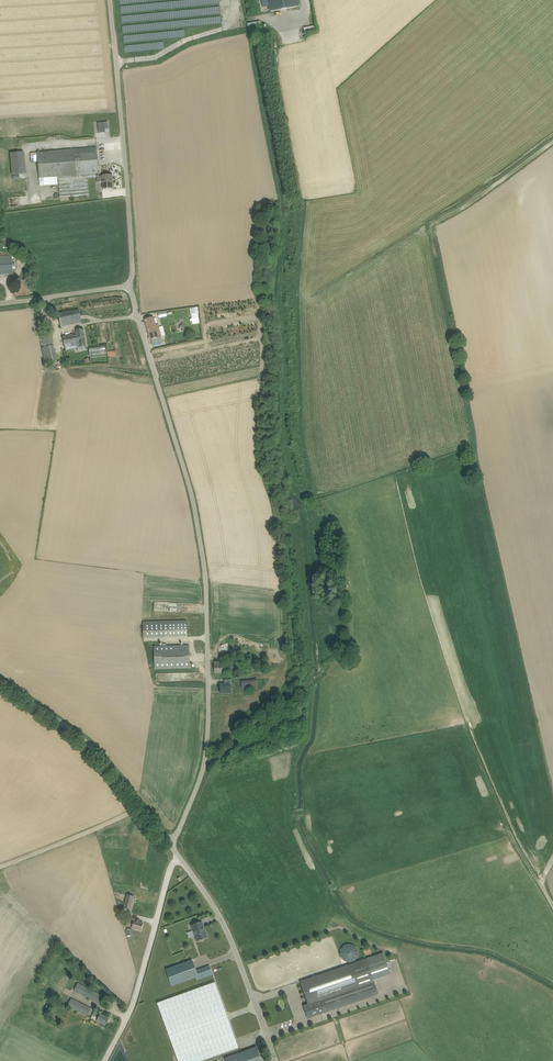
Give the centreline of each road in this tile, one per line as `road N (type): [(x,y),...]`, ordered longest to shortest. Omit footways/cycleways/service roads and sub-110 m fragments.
road 1 (unclassified): [(168,842),(207,748),(206,588),(191,493),(127,287)]
road 2 (unclassified): [(127,287),(133,268),(110,0)]
road 3 (unclassified): [(276,1060),(225,928),(168,842)]
road 4 (unclassified): [(168,842),(102,757),(0,680)]
road 5 (track): [(105,1060),(135,998),(180,858)]
road 6 (track): [(142,809),(0,868)]
road 7 (track): [(433,226),(552,145)]
road 8 (track): [(203,772),(312,684)]

